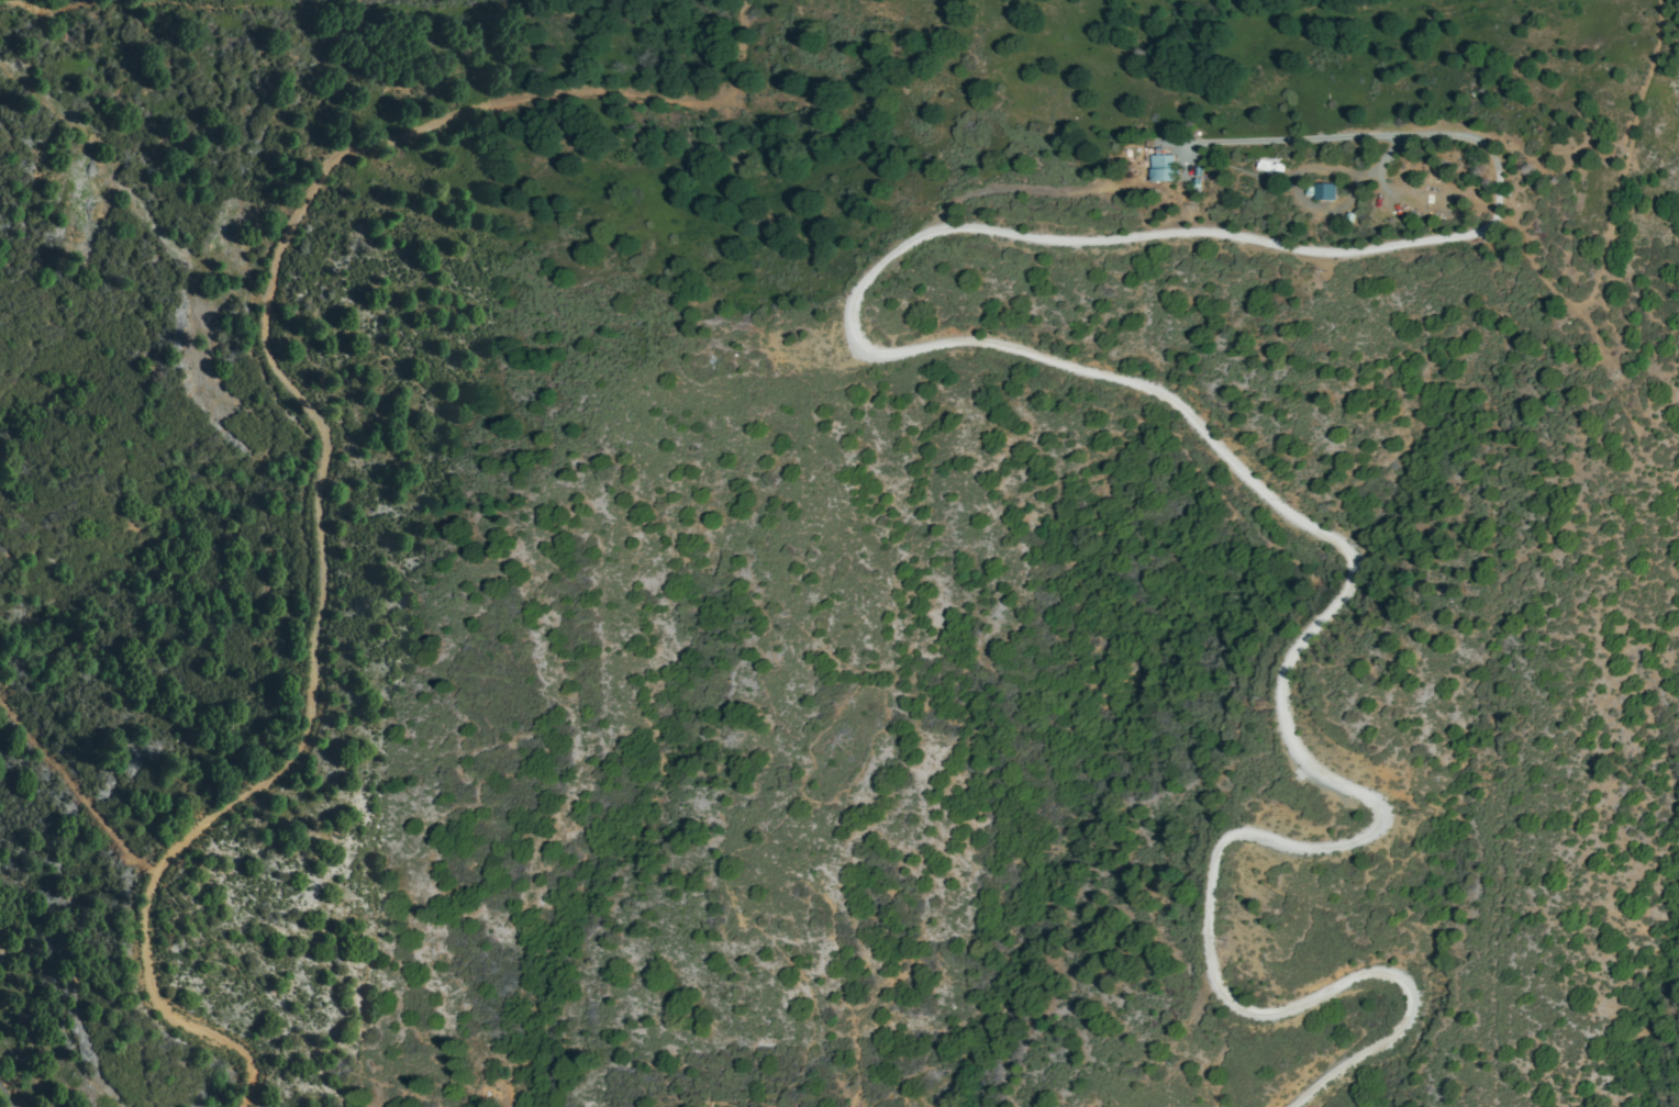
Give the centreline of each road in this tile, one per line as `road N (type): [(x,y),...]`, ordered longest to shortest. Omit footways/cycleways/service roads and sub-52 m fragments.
road 1 (residential): [(192,1028),(171,1013),(157,982),(159,884),(198,840),(322,760),(342,460),(301,385),(285,315),(291,258),(331,180),(352,158),(522,109),(626,104),(735,115),(748,100),(757,0)]

